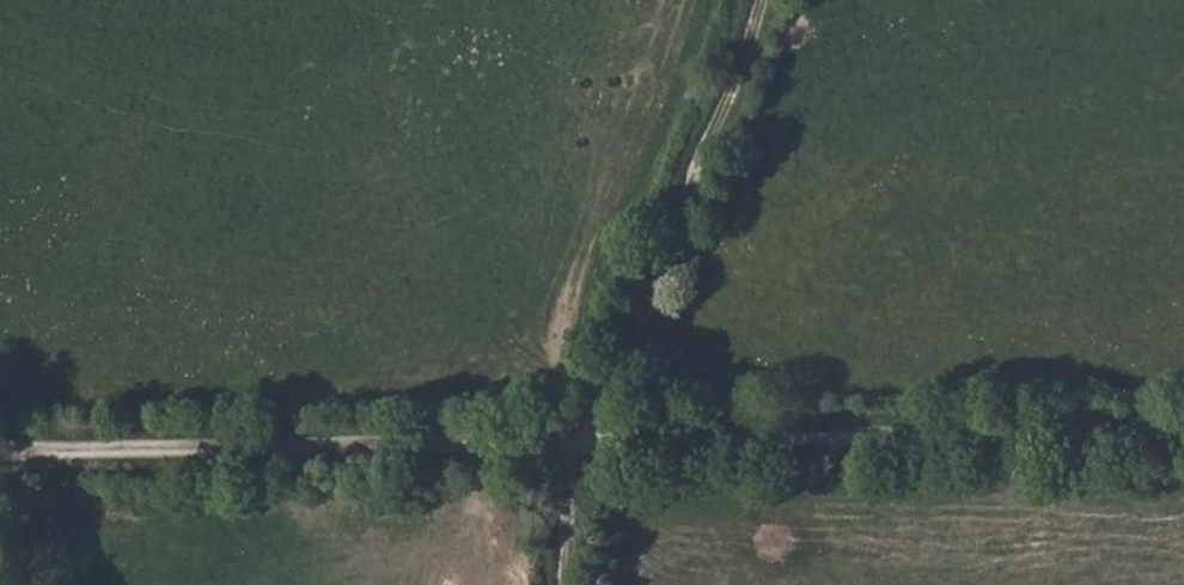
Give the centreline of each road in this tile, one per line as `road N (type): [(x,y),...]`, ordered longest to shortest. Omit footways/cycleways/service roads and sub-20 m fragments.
road 1 (track): [(0,451),(1183,434)]
road 2 (track): [(763,0),(585,440)]
road 3 (track): [(559,584),(560,441)]

